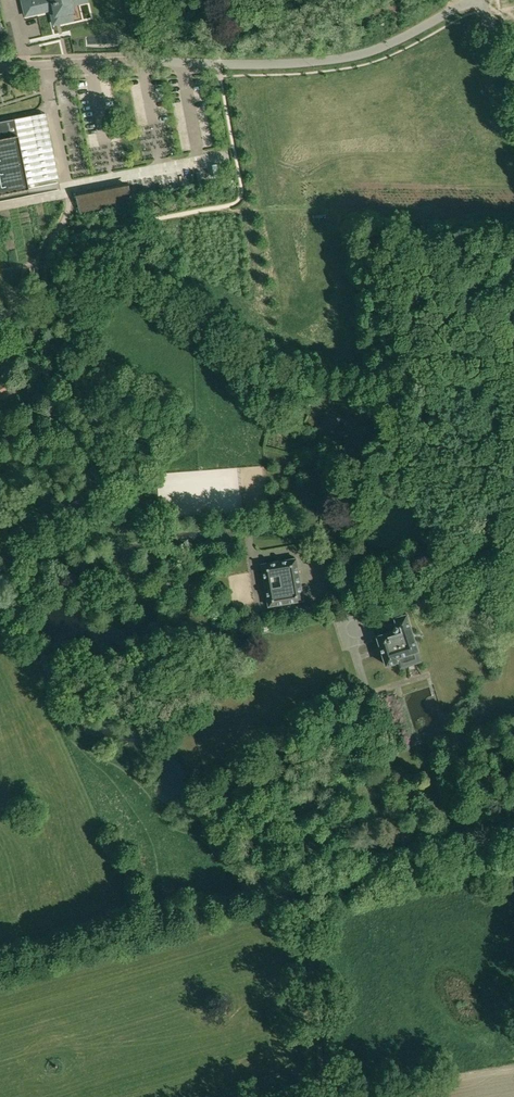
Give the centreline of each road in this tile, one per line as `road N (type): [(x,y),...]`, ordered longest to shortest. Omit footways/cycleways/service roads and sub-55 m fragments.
road 1 (residential): [(470,0),(402,37),(327,60),(0,66)]
road 2 (track): [(323,1096),(303,918),(274,894)]

